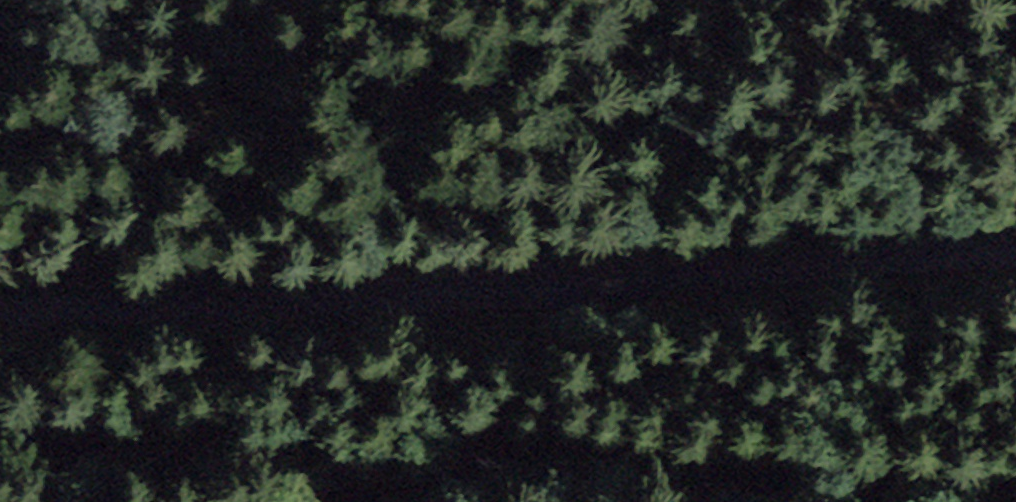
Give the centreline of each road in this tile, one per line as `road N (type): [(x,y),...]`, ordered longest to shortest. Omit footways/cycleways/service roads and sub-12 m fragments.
road 1 (unclassified): [(1015,246),(0,317)]
road 2 (track): [(901,501),(812,468),(0,436)]

